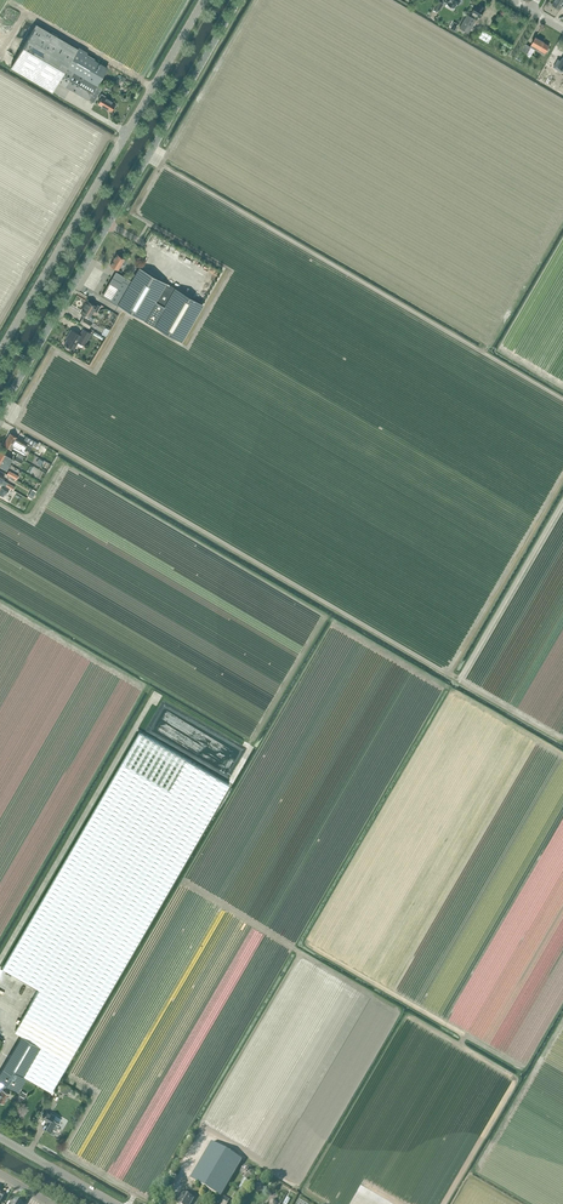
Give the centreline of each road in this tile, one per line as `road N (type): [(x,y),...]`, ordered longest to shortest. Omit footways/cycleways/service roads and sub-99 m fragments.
road 1 (unclassified): [(0,414),(238,0)]
road 2 (tertiary): [(0,352),(204,0)]
road 3 (tertiary): [(115,1203),(0,1137)]

